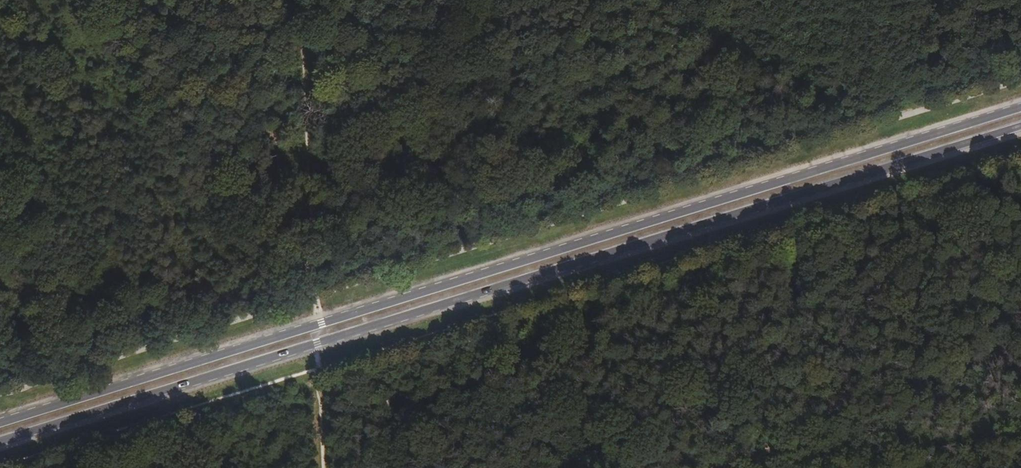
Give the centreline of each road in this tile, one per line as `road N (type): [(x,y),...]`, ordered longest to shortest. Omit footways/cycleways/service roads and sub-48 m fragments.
road 1 (secondary): [(1020,108),(0,424)]
road 2 (secondary): [(0,442),(1020,127)]
road 3 (track): [(302,0),(315,296)]

